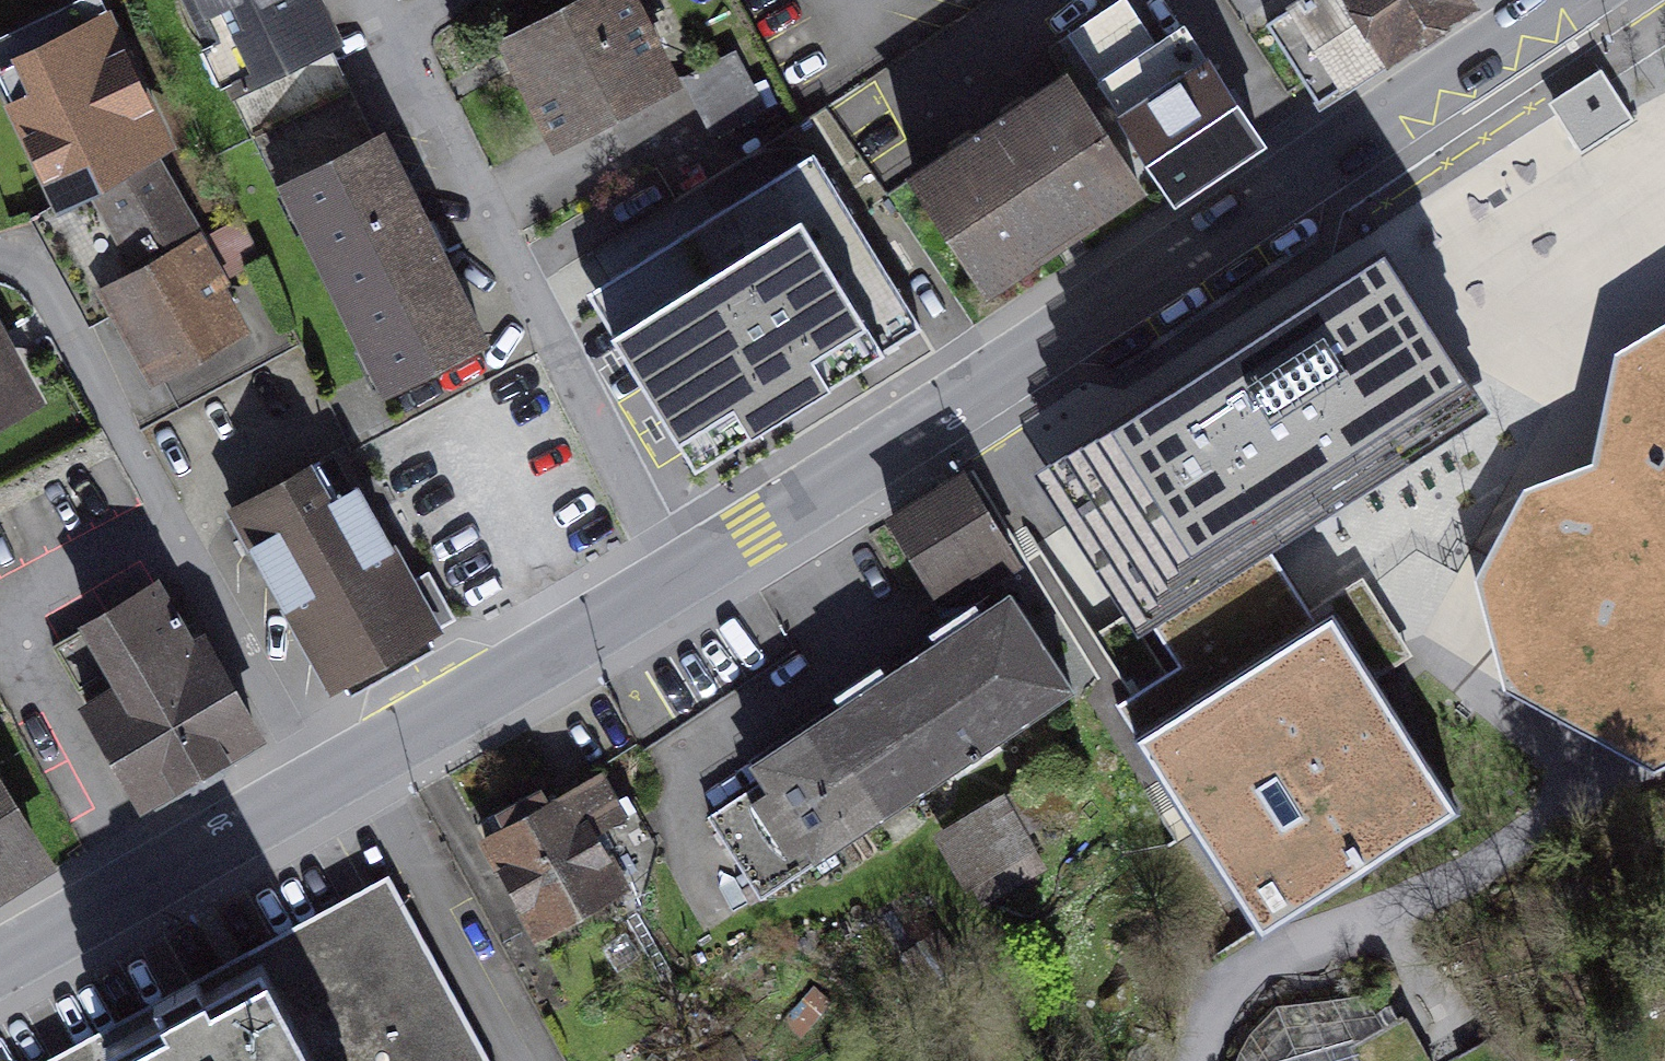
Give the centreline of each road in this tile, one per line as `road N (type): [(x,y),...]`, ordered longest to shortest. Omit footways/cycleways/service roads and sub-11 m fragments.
road 1 (residential): [(1569,0),(675,575)]
road 2 (residential): [(0,261),(18,255),(323,776)]
road 3 (residential): [(390,24),(675,575)]
road 4 (track): [(1664,775),(1568,805),(1471,906),(1354,938),(1231,986),(1196,1060)]
road 5 (residential): [(675,575),(323,776)]
road 6 (residential): [(323,776),(0,960)]

